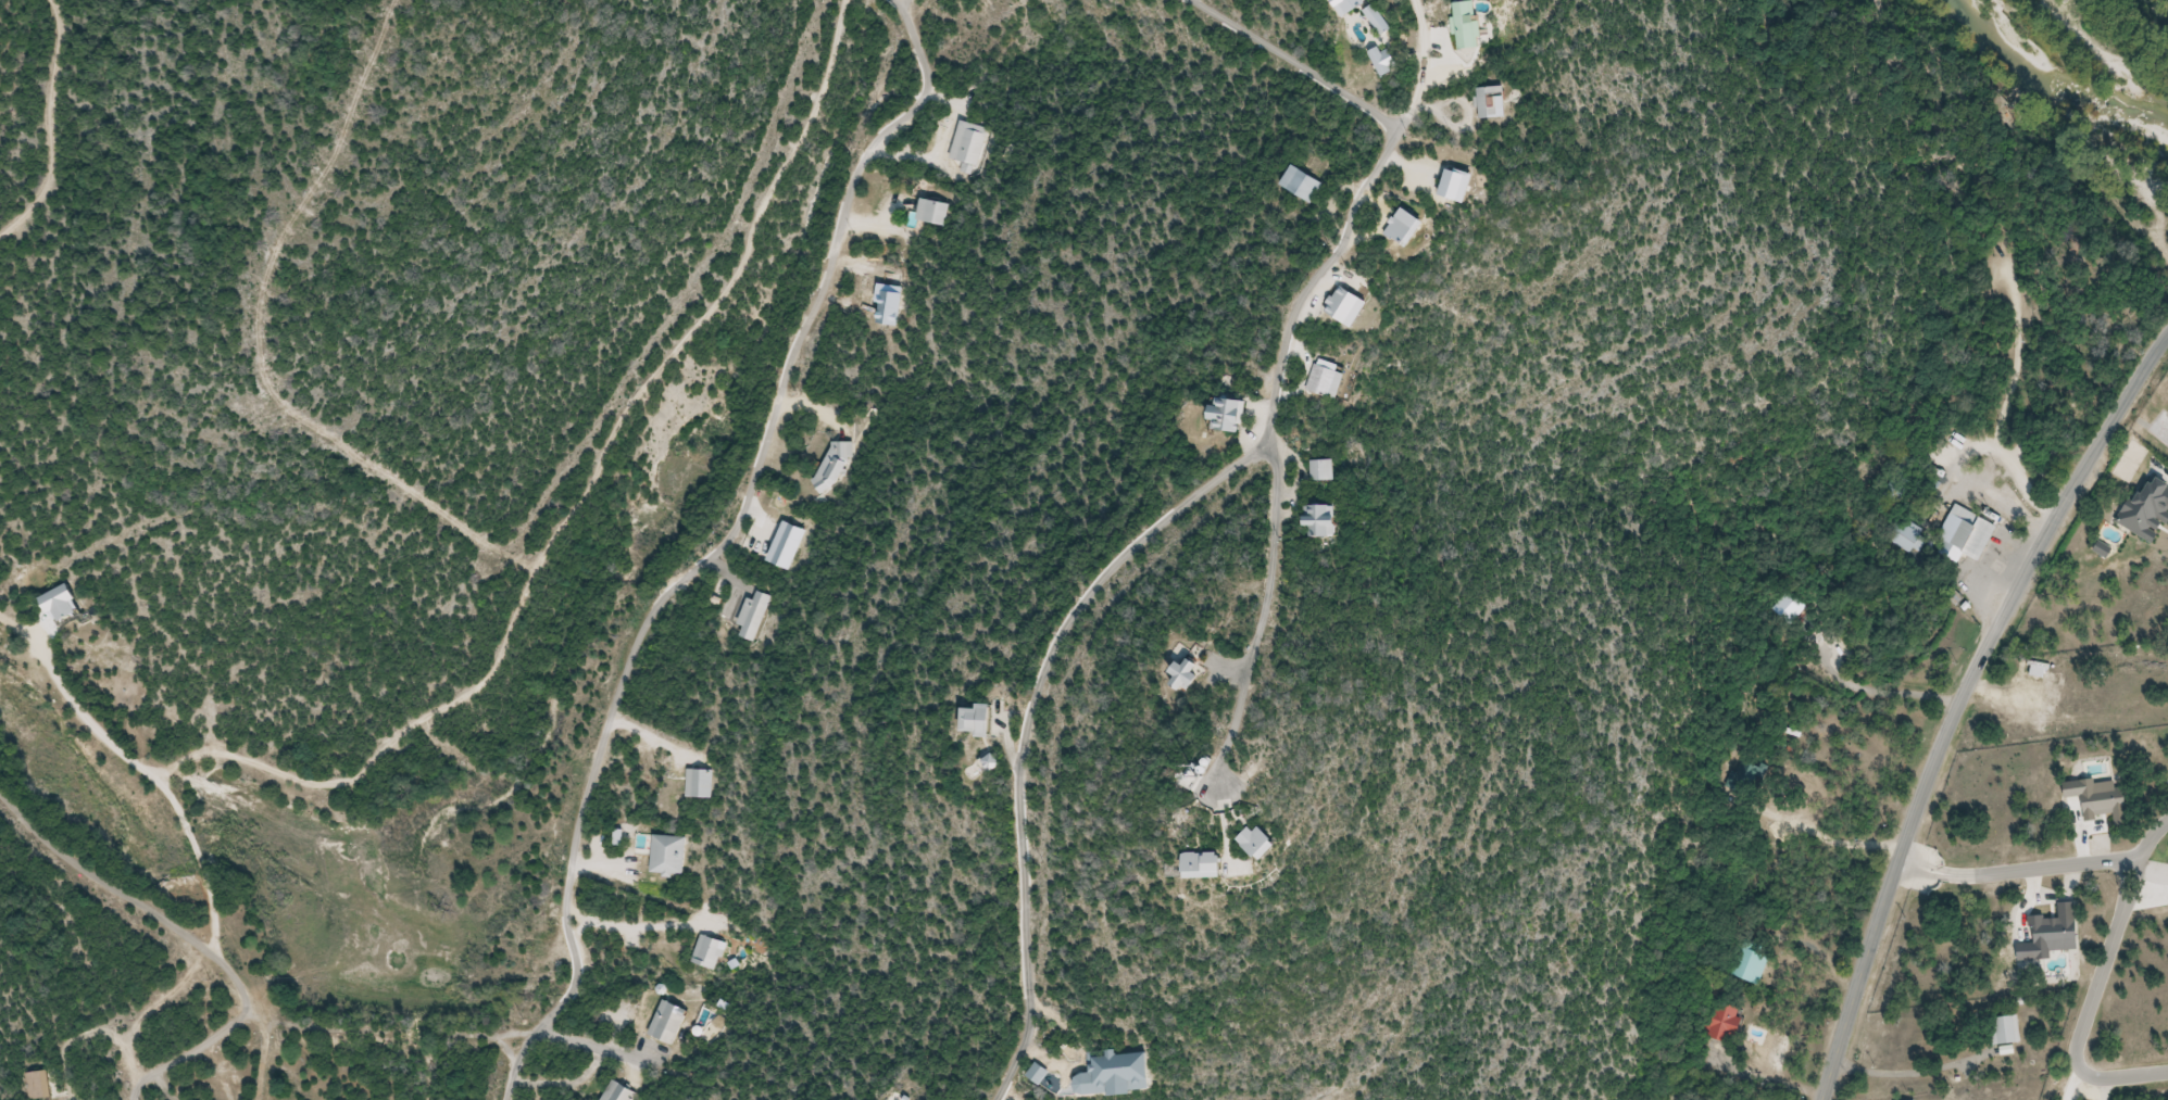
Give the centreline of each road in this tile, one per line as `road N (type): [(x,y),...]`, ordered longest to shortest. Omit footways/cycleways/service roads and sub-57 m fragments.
road 1 (residential): [(889,0),(919,54),(925,88),(916,110),(873,144),(853,182),(836,256),(790,355),(737,531),(659,599),(639,632),(575,837),(561,914),(574,981),(530,1039),(505,1099)]
road 2 (tertiary): [(1830,1099),(1955,731),(2167,332)]
road 3 (residential): [(1269,448),(1129,547),(1061,634),(1019,761),(1031,1011),(994,1099)]
road 4 (residential): [(1426,0),(1423,75),(1409,121),(1356,204),(1340,253),(1302,300),(1269,448)]
road 5 (residential): [(132,1099),(147,1073),(238,1016),(242,996),(189,938),(83,874),(0,795)]
road 6 (residential): [(1269,448),(1276,467),(1270,603),(1228,794)]
road 7 (residential): [(2083,1074),(2078,1044),(2136,861),(2167,823)]
road 8 (residential): [(1400,132),(1188,0)]
road 9 (residential): [(2136,861),(1944,876),(1906,863)]

